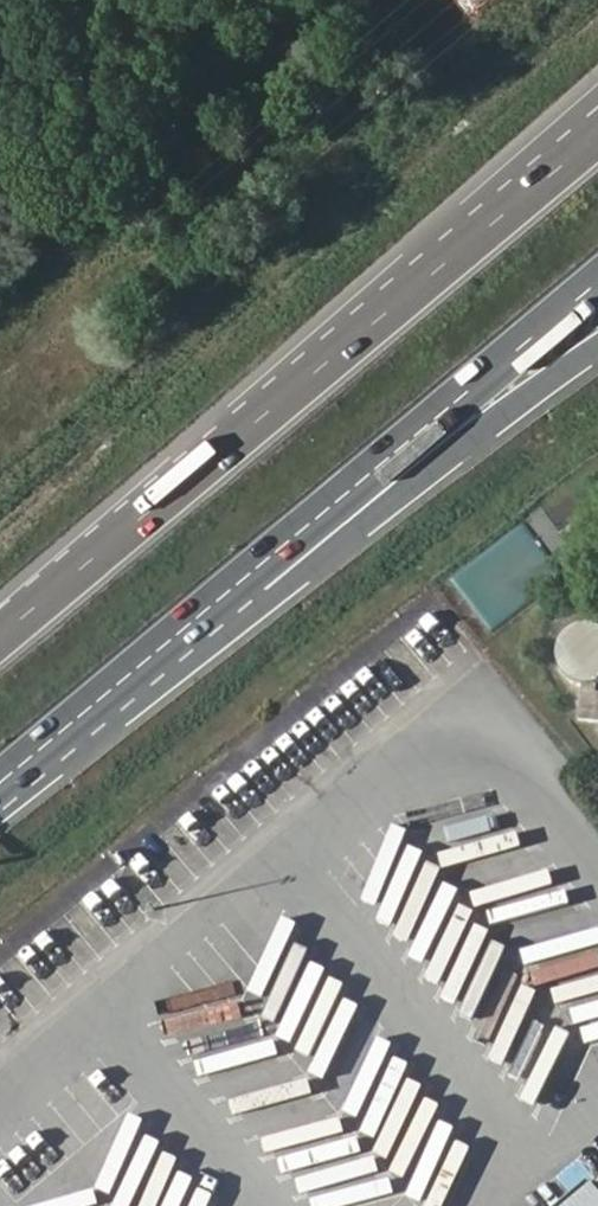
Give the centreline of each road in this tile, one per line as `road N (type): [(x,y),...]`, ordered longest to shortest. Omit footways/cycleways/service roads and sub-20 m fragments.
road 1 (motorway): [(597,99),(327,333),(7,629)]
road 2 (motorway): [(0,786),(597,287)]
road 3 (motorway): [(597,138),(7,629)]
road 4 (motorway): [(0,812),(597,349)]

